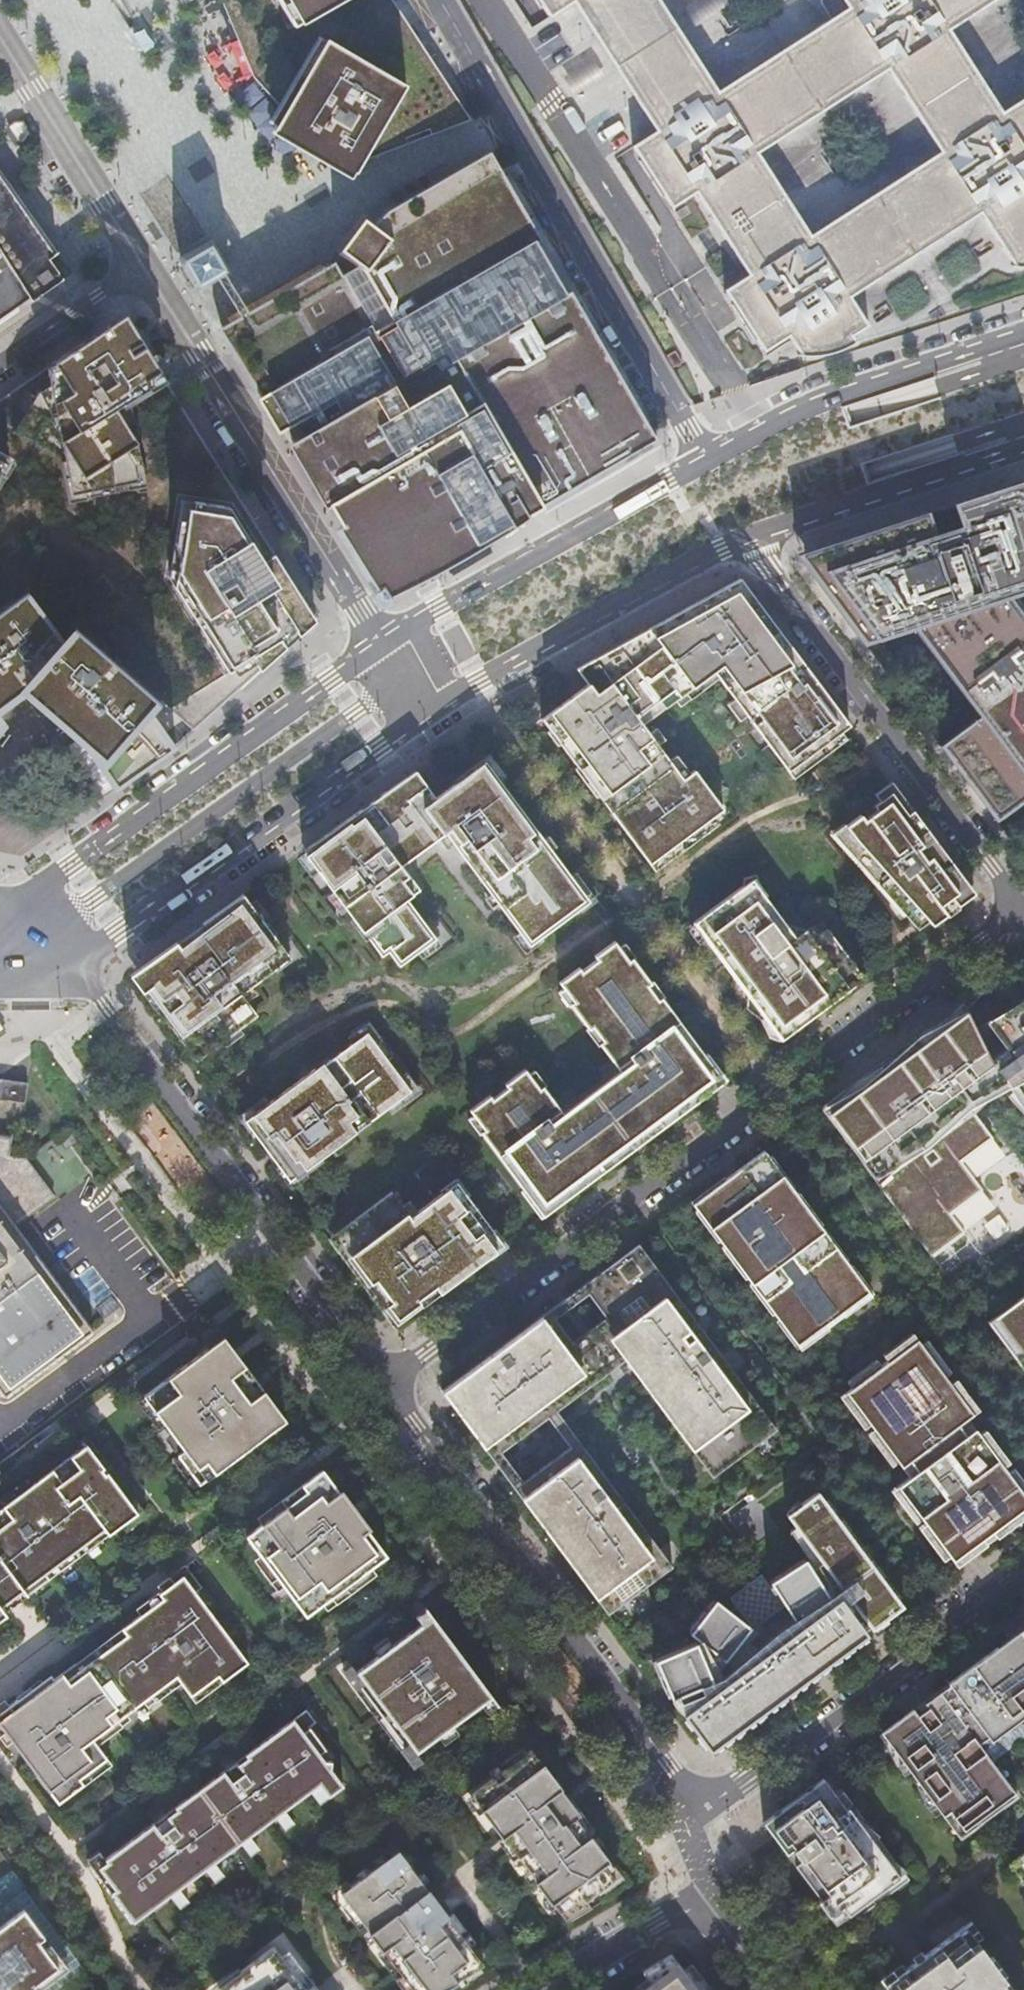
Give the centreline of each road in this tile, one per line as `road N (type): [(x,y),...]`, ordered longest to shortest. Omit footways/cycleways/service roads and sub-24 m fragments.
road 1 (residential): [(1023,916),(391,1382)]
road 2 (residential): [(391,1382),(105,1009),(35,940)]
road 3 (residential): [(441,0),(708,459)]
road 4 (tertiary): [(35,940),(104,944),(432,710)]
road 5 (tertiary): [(387,643),(72,865),(35,940)]
road 6 (residential): [(752,539),(1023,912)]
road 7 (residential): [(387,643),(352,614),(139,260)]
road 8 (residential): [(657,1751),(391,1382)]
road 9 (residential): [(1023,1578),(748,1782)]
road 10 (tertiary): [(1023,335),(860,389),(708,459)]
road 11 (tertiary): [(708,459),(417,626)]
road 12 (tertiary): [(457,694),(670,576),(752,539)]
road 13 (tertiary): [(752,539),(1023,445)]
road 14 (residential): [(139,260),(0,45)]
road 15 (unclassified): [(139,260),(0,362)]
road 16 (residential): [(551,1989),(657,1924)]

